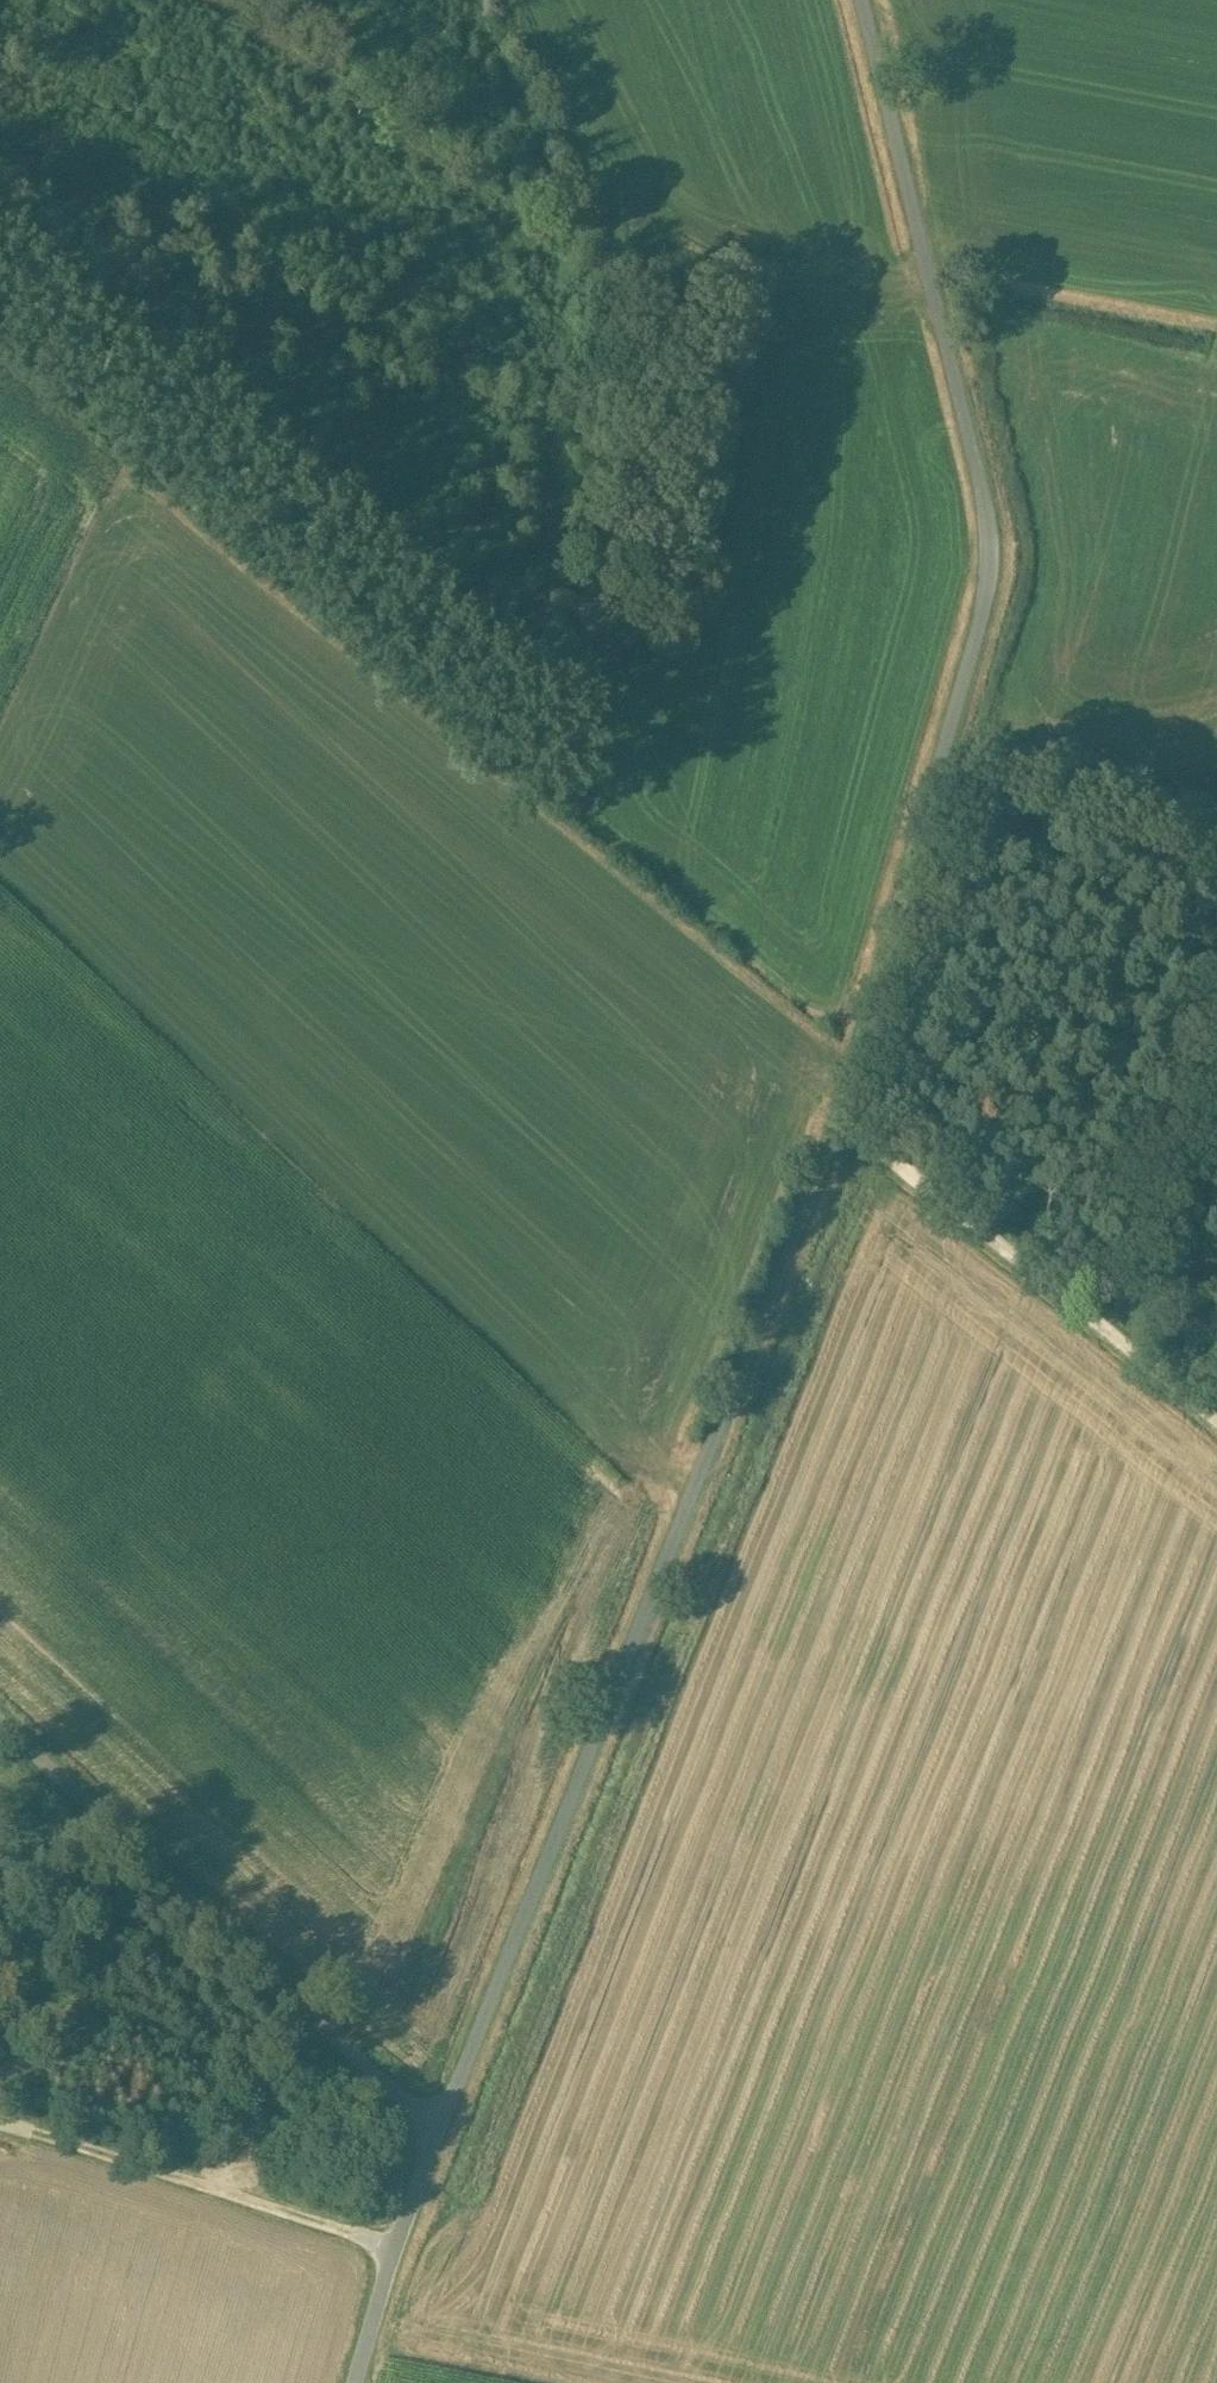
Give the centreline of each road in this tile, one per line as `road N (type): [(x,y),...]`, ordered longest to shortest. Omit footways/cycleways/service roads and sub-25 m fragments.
road 1 (unclassified): [(861,0),(983,515),(986,576),(834,1123),(734,1397),(439,2134)]
road 2 (unclassified): [(439,2134),(0,1720)]
road 3 (track): [(834,1123),(1216,1406)]
road 4 (unclassified): [(439,2134),(358,2382)]

